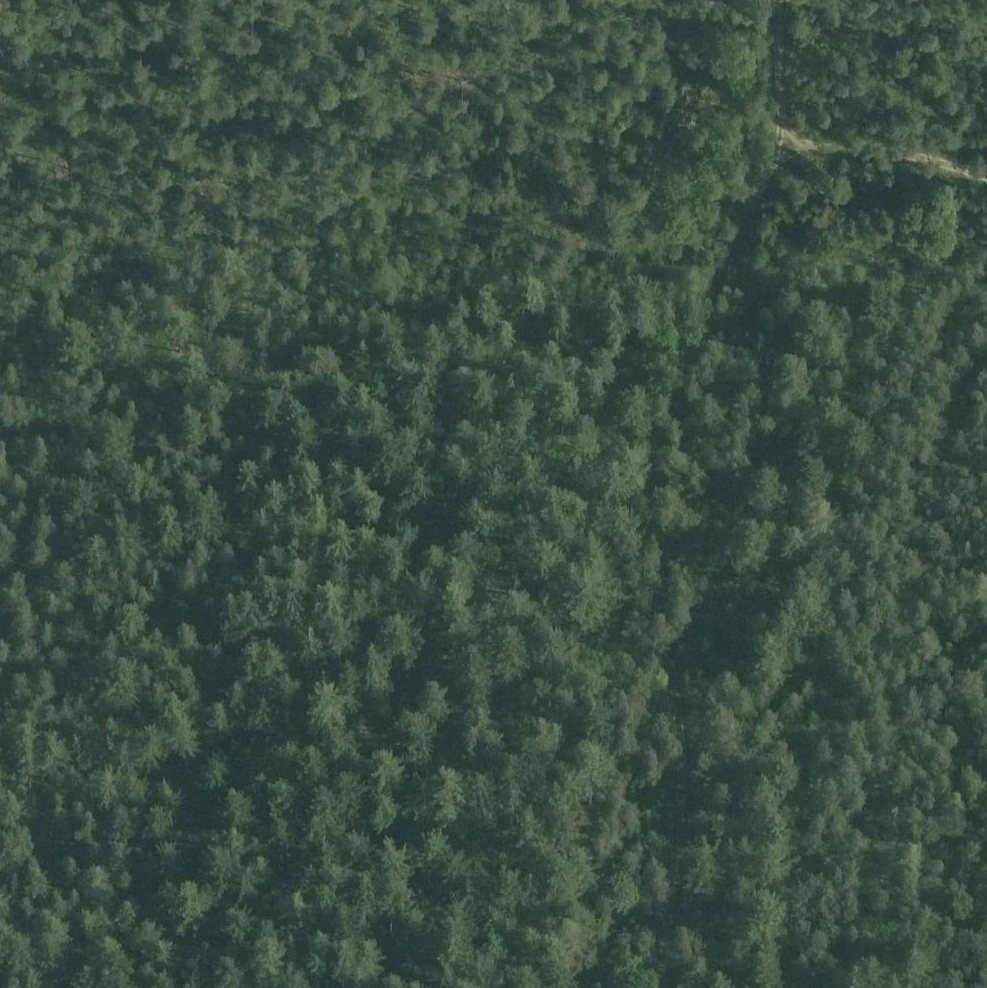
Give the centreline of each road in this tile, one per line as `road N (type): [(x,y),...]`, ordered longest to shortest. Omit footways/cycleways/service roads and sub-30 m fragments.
road 1 (track): [(661,987),(682,772),(663,625),(661,465),(715,297),(783,147)]
road 2 (track): [(780,0),(783,147),(892,153),(986,176)]

